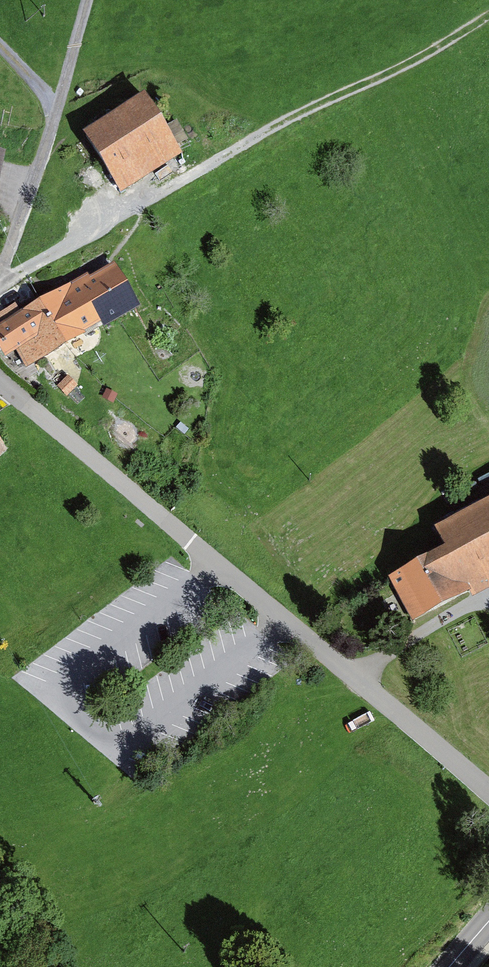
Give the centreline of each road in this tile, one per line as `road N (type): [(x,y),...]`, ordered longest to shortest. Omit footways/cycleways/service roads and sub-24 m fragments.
road 1 (residential): [(488,792),(0,386)]
road 2 (track): [(488,16),(181,181)]
road 3 (track): [(0,272),(88,0)]

